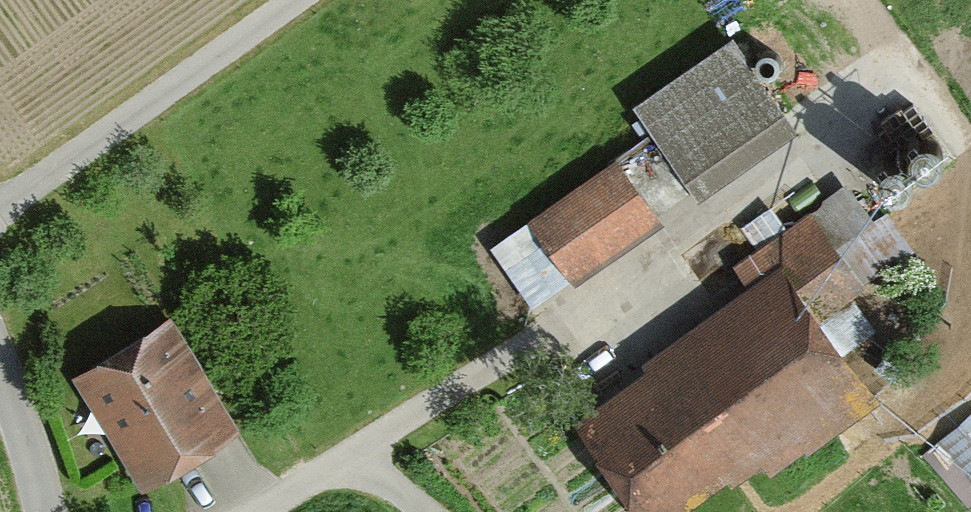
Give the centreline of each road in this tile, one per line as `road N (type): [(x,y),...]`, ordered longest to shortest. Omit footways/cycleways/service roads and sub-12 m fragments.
road 1 (track): [(294,0),(0,208)]
road 2 (track): [(263,511),(508,346)]
road 3 (unclassified): [(44,511),(0,371)]

